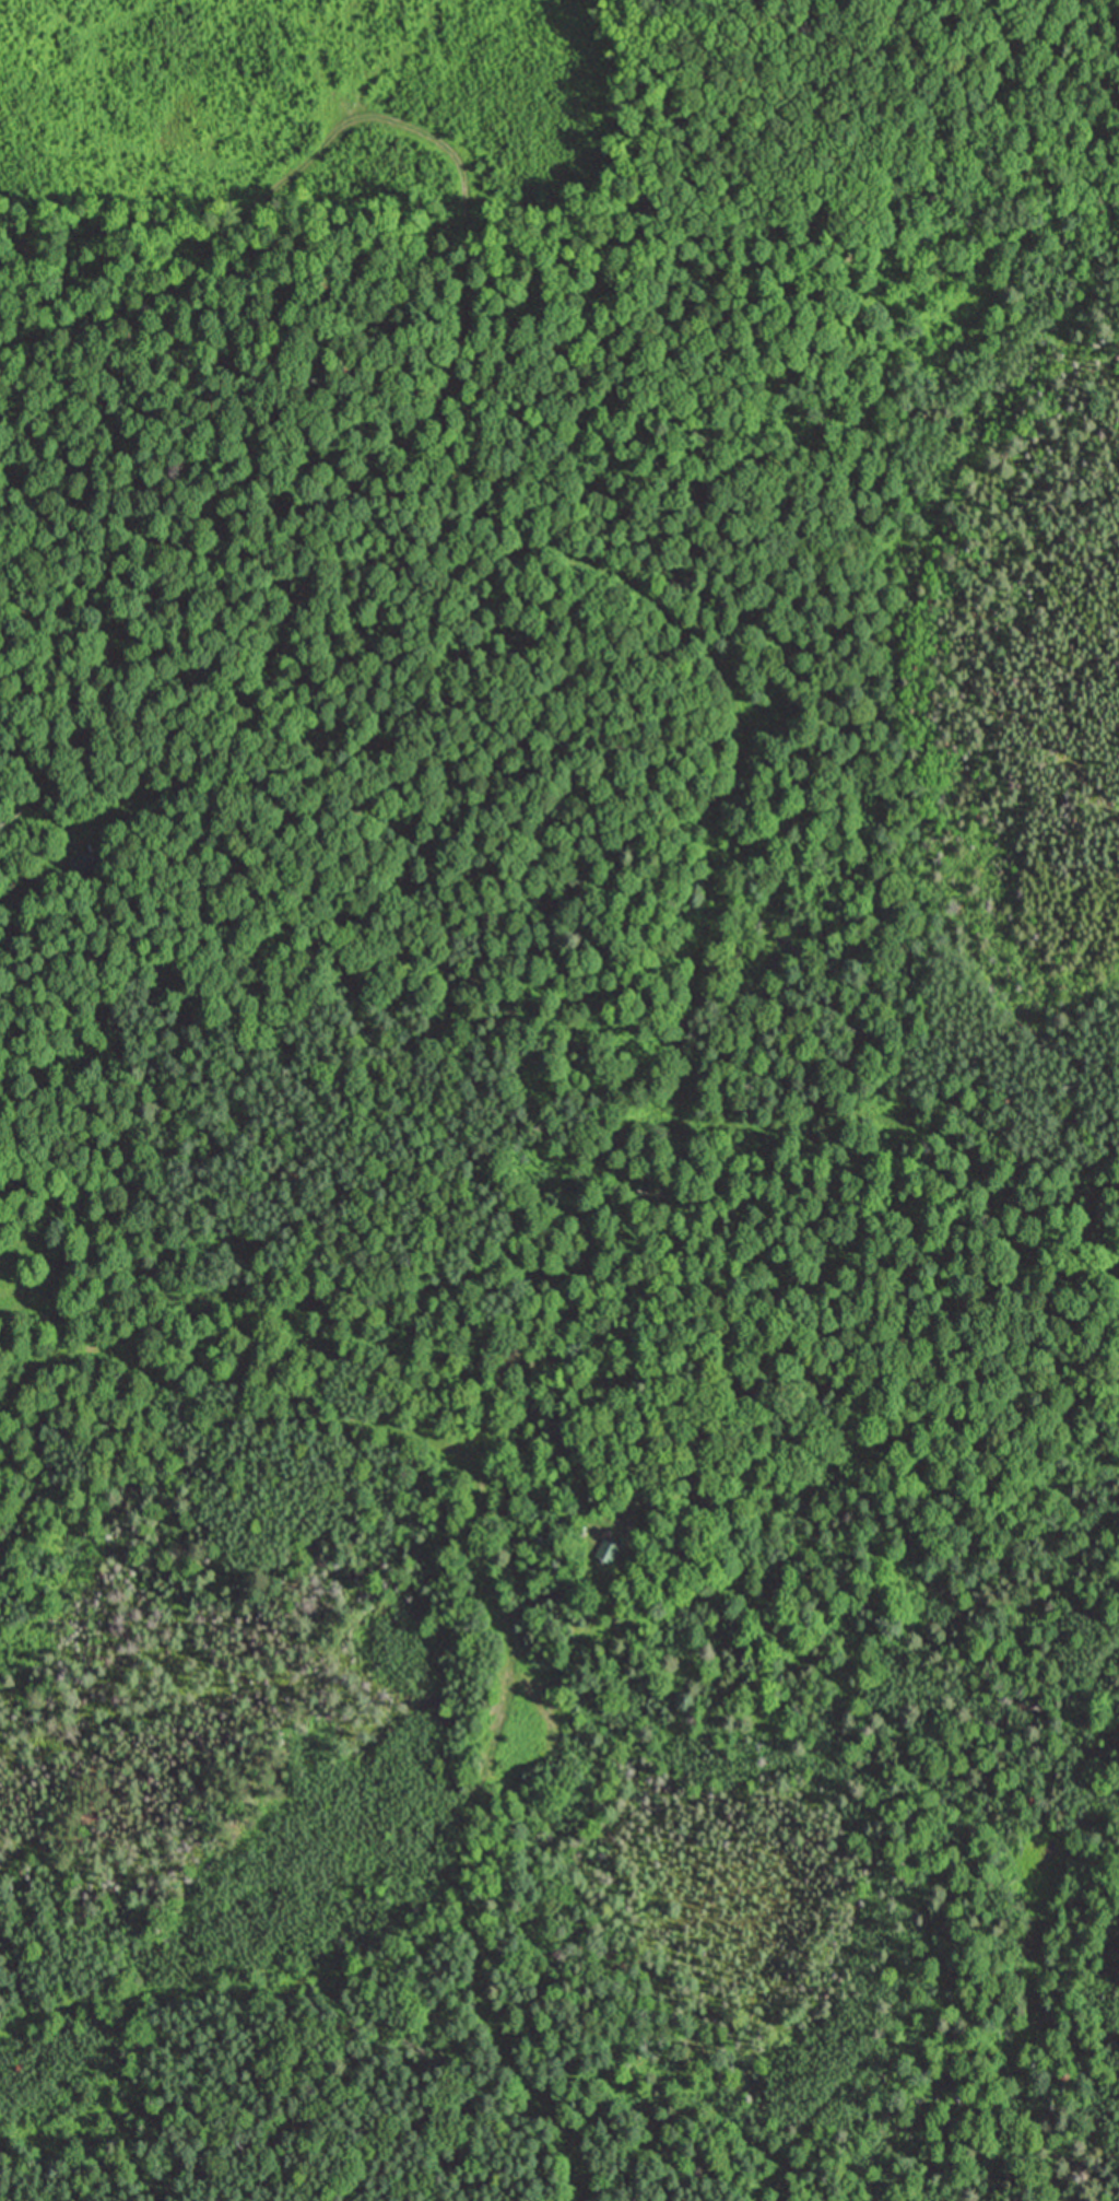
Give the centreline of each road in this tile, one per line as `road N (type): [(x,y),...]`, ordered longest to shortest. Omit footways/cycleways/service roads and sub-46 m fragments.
road 1 (track): [(0,1398),(47,1355),(84,1343),(211,1404),(375,1420),(438,1440),(474,1468),(479,1565),(506,1642),(479,1771)]
road 2 (track): [(577,2200),(556,2120),(495,2039),(476,1987),(460,1858),(479,1771)]

